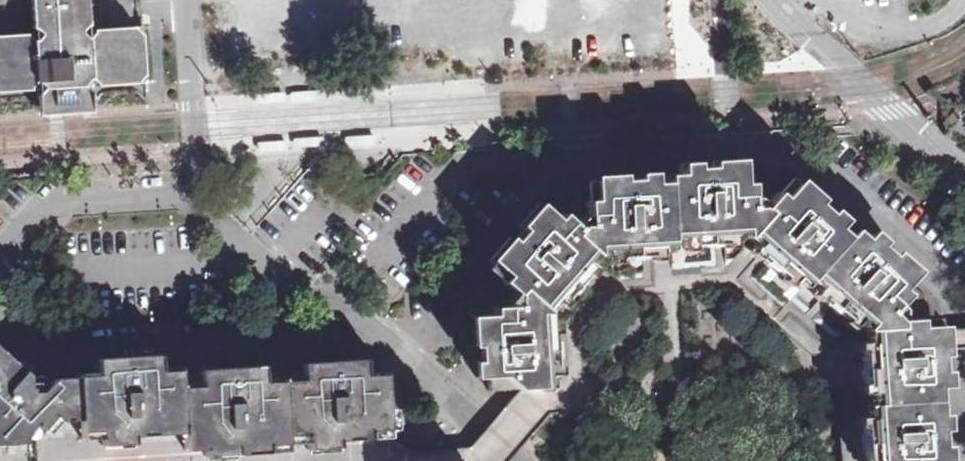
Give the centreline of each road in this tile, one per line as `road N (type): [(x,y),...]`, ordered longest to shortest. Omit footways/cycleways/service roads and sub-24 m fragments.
road 1 (residential): [(517,460),(410,356),(263,261),(204,212),(189,0)]
road 2 (residential): [(964,178),(772,0)]

